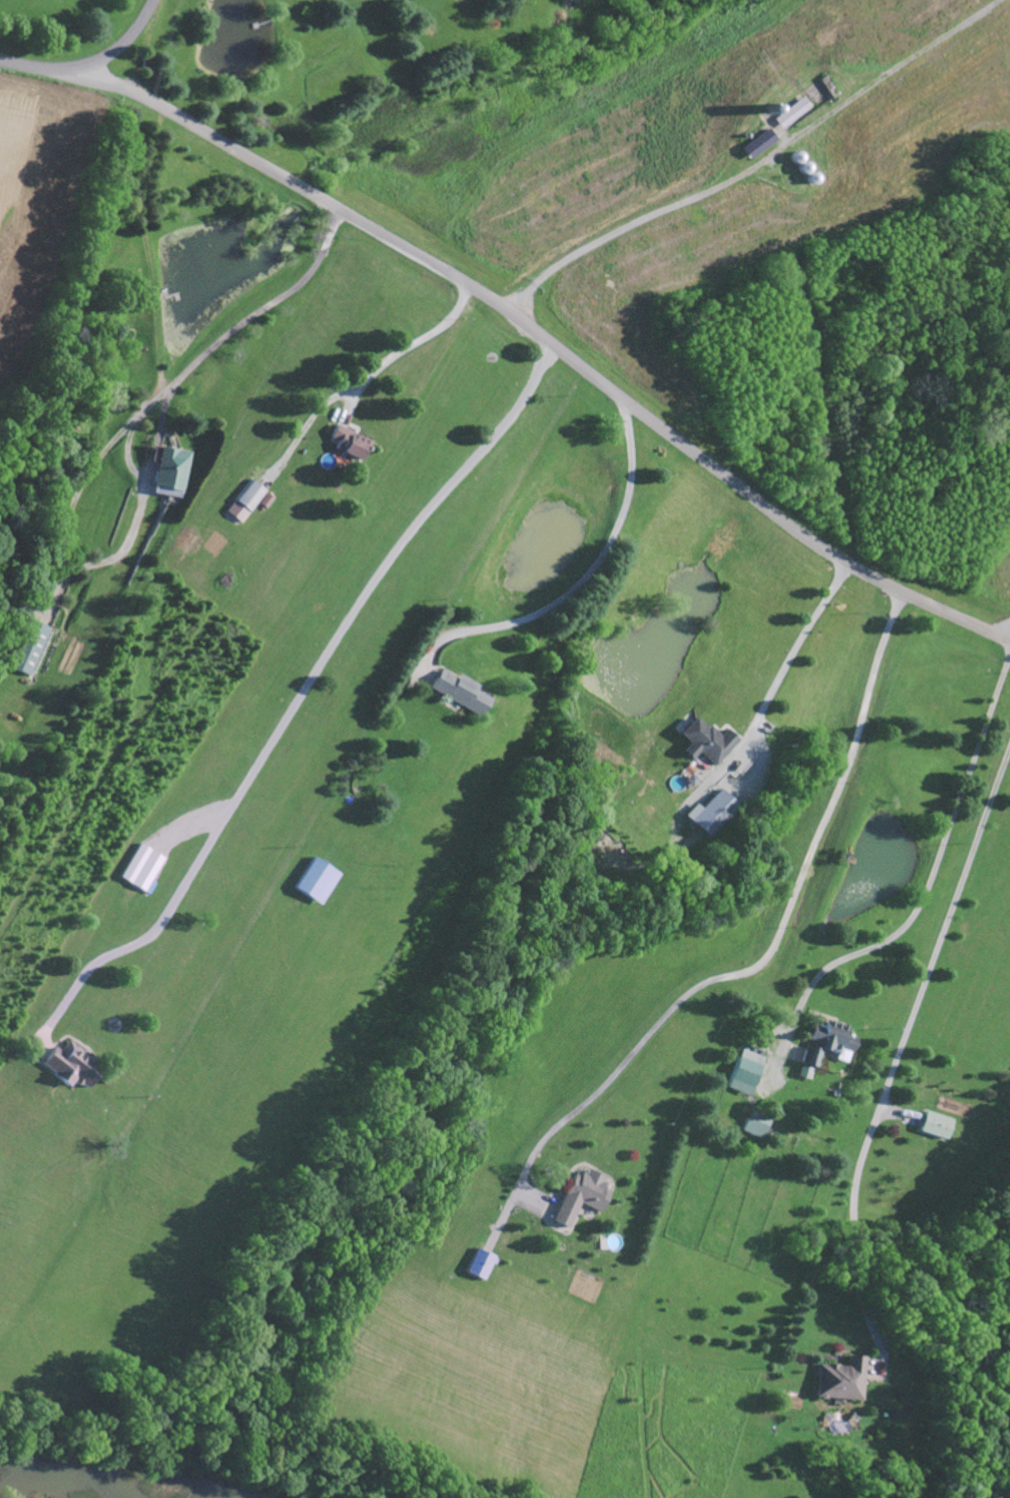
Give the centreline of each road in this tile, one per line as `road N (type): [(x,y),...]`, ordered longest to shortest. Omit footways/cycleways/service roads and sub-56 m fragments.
road 1 (residential): [(0,62),(54,70),(95,62),(128,38),(153,0)]
road 2 (residential): [(1009,640),(848,565)]

